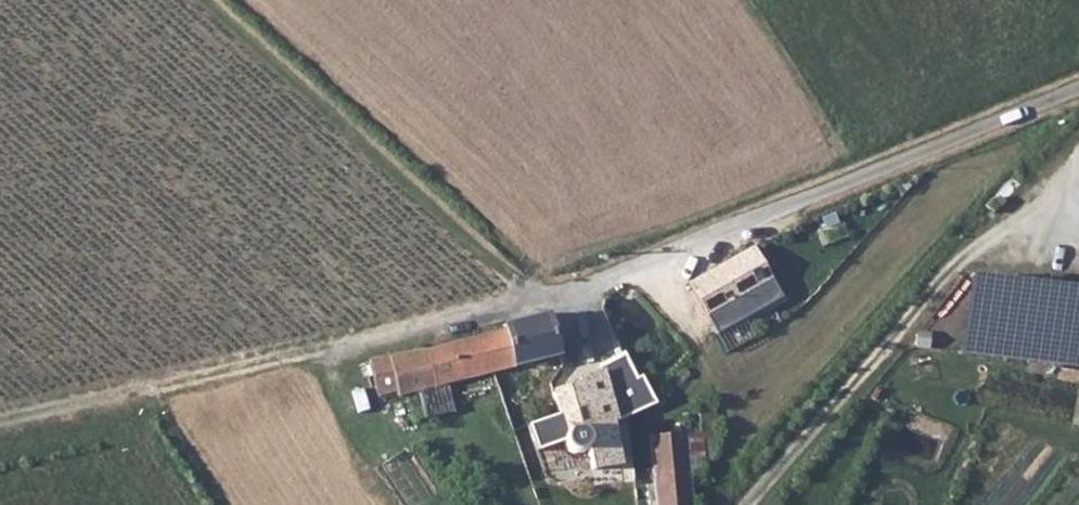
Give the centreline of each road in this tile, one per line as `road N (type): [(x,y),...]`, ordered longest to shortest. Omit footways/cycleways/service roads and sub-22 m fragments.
road 1 (unclassified): [(1078,94),(561,298),(580,363)]
road 2 (track): [(0,419),(532,305)]
road 3 (track): [(532,305),(488,255),(206,0)]
road 4 (track): [(645,267),(679,312),(716,394),(724,457),(712,504)]

